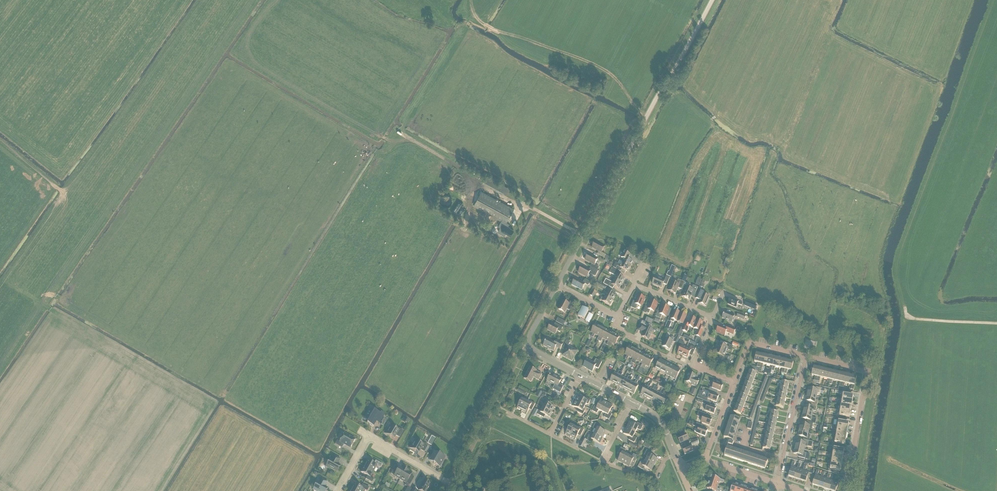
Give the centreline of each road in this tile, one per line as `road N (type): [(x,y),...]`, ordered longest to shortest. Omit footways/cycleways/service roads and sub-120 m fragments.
road 1 (tertiary): [(558,285),(713,0)]
road 2 (residential): [(847,490),(868,375),(806,356)]
road 3 (unclassified): [(452,485),(524,346)]
road 4 (residential): [(775,484),(806,356)]

